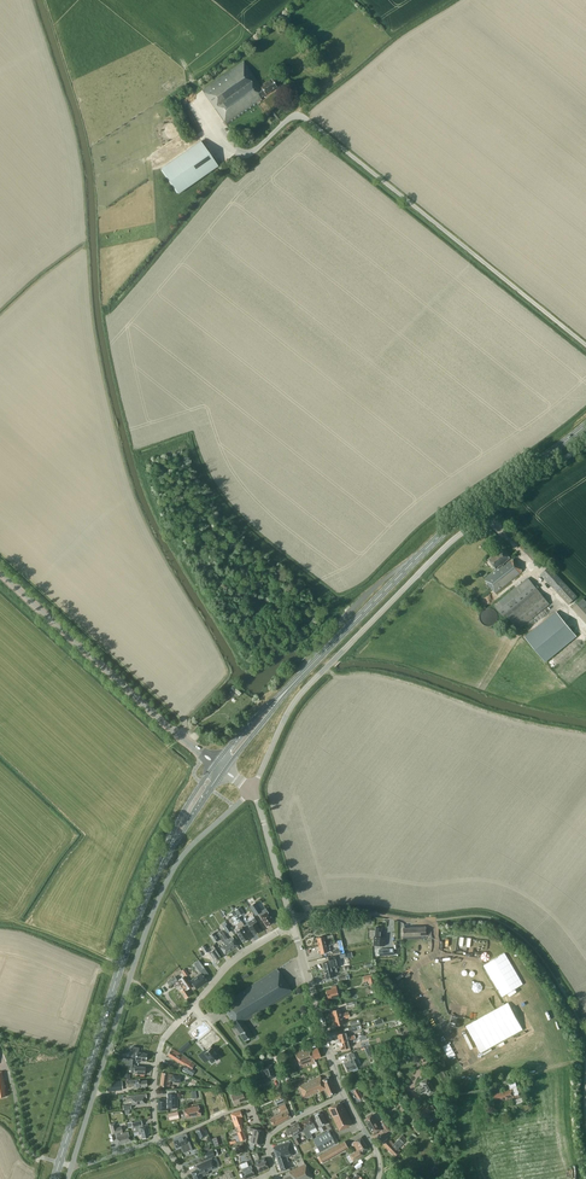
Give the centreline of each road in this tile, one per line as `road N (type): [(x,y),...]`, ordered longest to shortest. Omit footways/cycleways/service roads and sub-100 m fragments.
road 1 (unclassified): [(249,790),(307,687),(446,546),(585,444)]
road 2 (unclassified): [(72,1167),(166,883),(249,790)]
road 3 (primary): [(286,691),(456,521),(585,425)]
road 4 (primary): [(54,1178),(127,946),(168,850)]
road 5 (tertiary): [(216,765),(0,574)]
road 6 (tertiary): [(343,1094),(291,923)]
road 7 (residential): [(159,1141),(153,1094),(159,1049),(194,1005)]
road 8 (residential): [(435,920),(334,913),(291,923)]
road 9 (tertiary): [(291,923),(249,790)]
road 10 (residential): [(194,1005),(235,960),(291,923)]
road 11 (track): [(295,116),(387,35)]
road 12 (residential): [(273,1171),(270,1134),(343,1094)]

